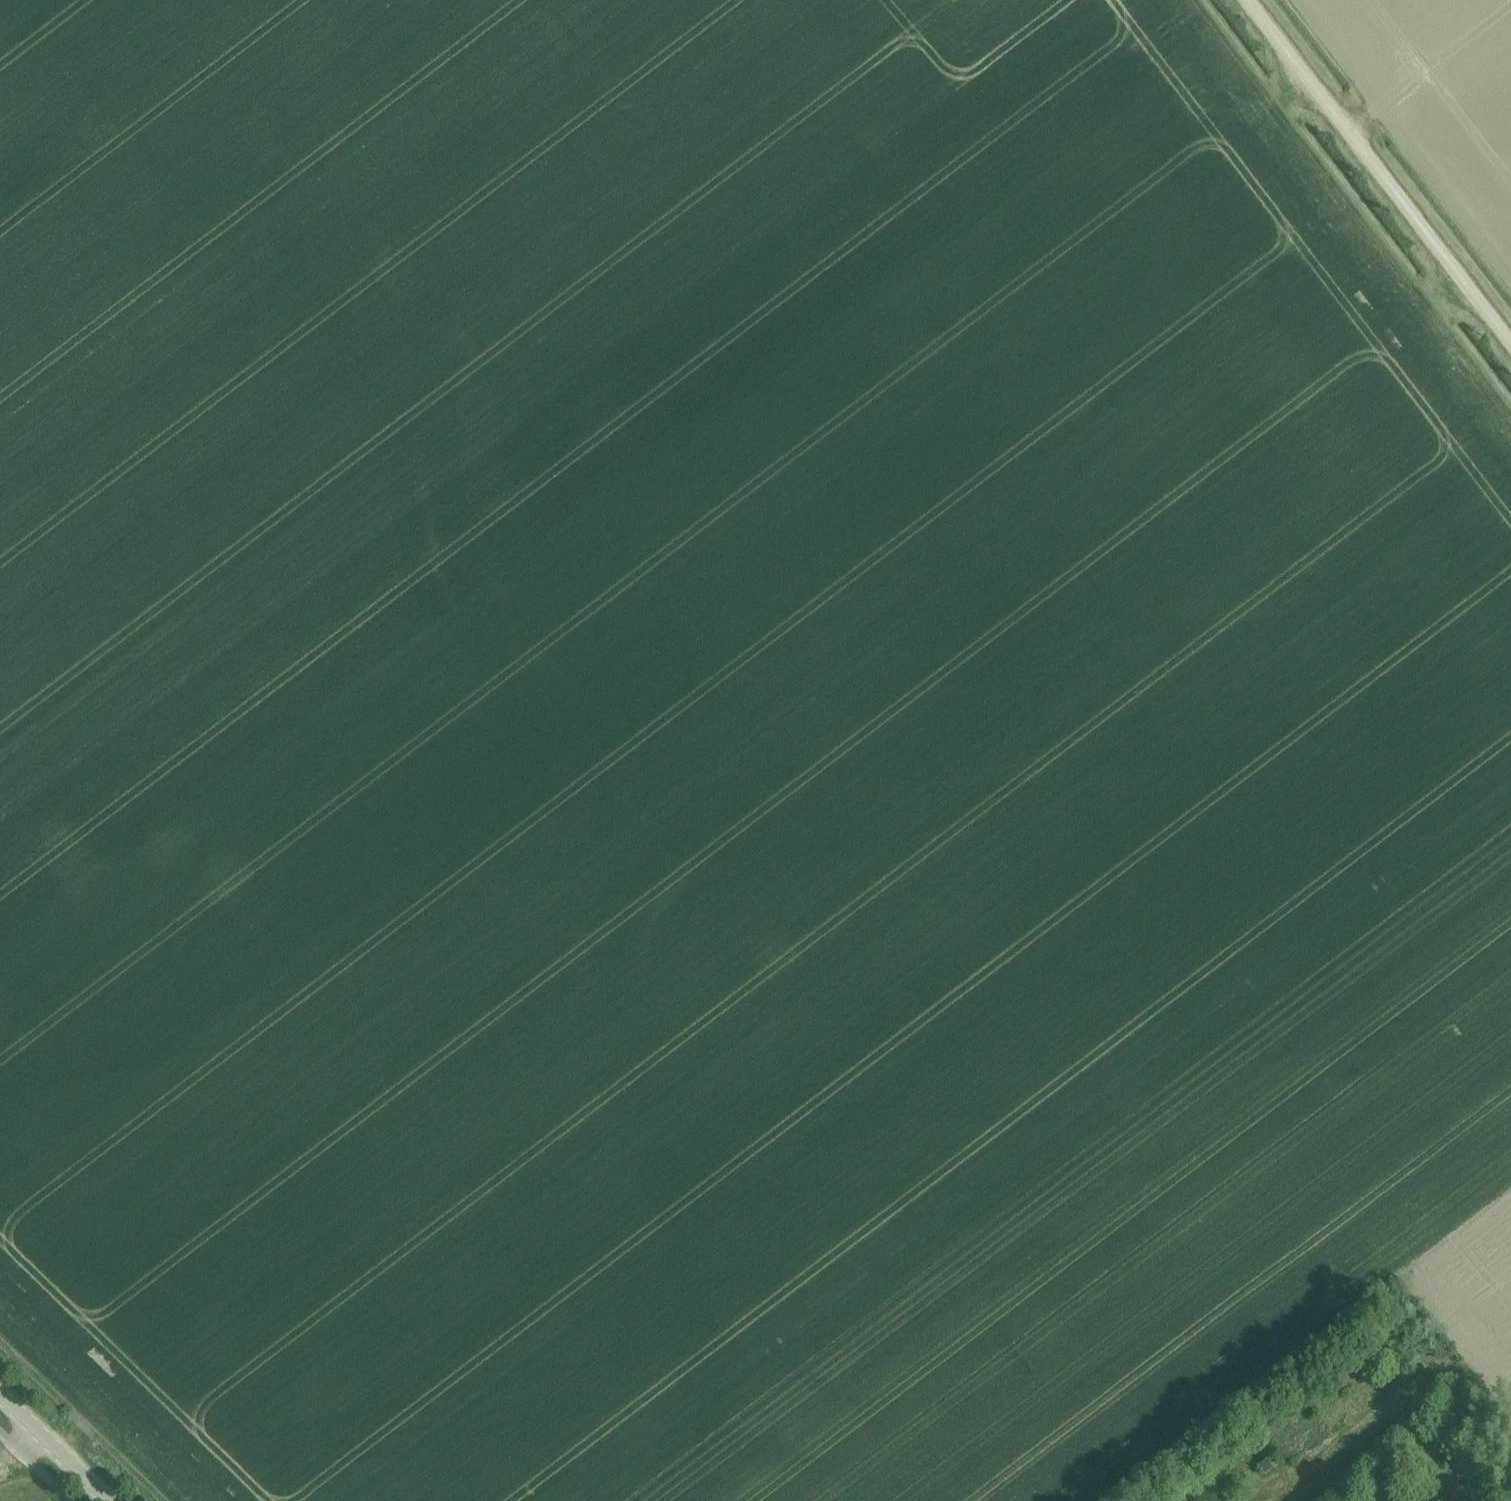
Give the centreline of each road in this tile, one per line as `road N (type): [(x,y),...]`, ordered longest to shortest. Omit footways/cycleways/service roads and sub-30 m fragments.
road 1 (unclassified): [(1510,344),(1247,0)]
road 2 (tertiary): [(105,1500),(0,1398)]

